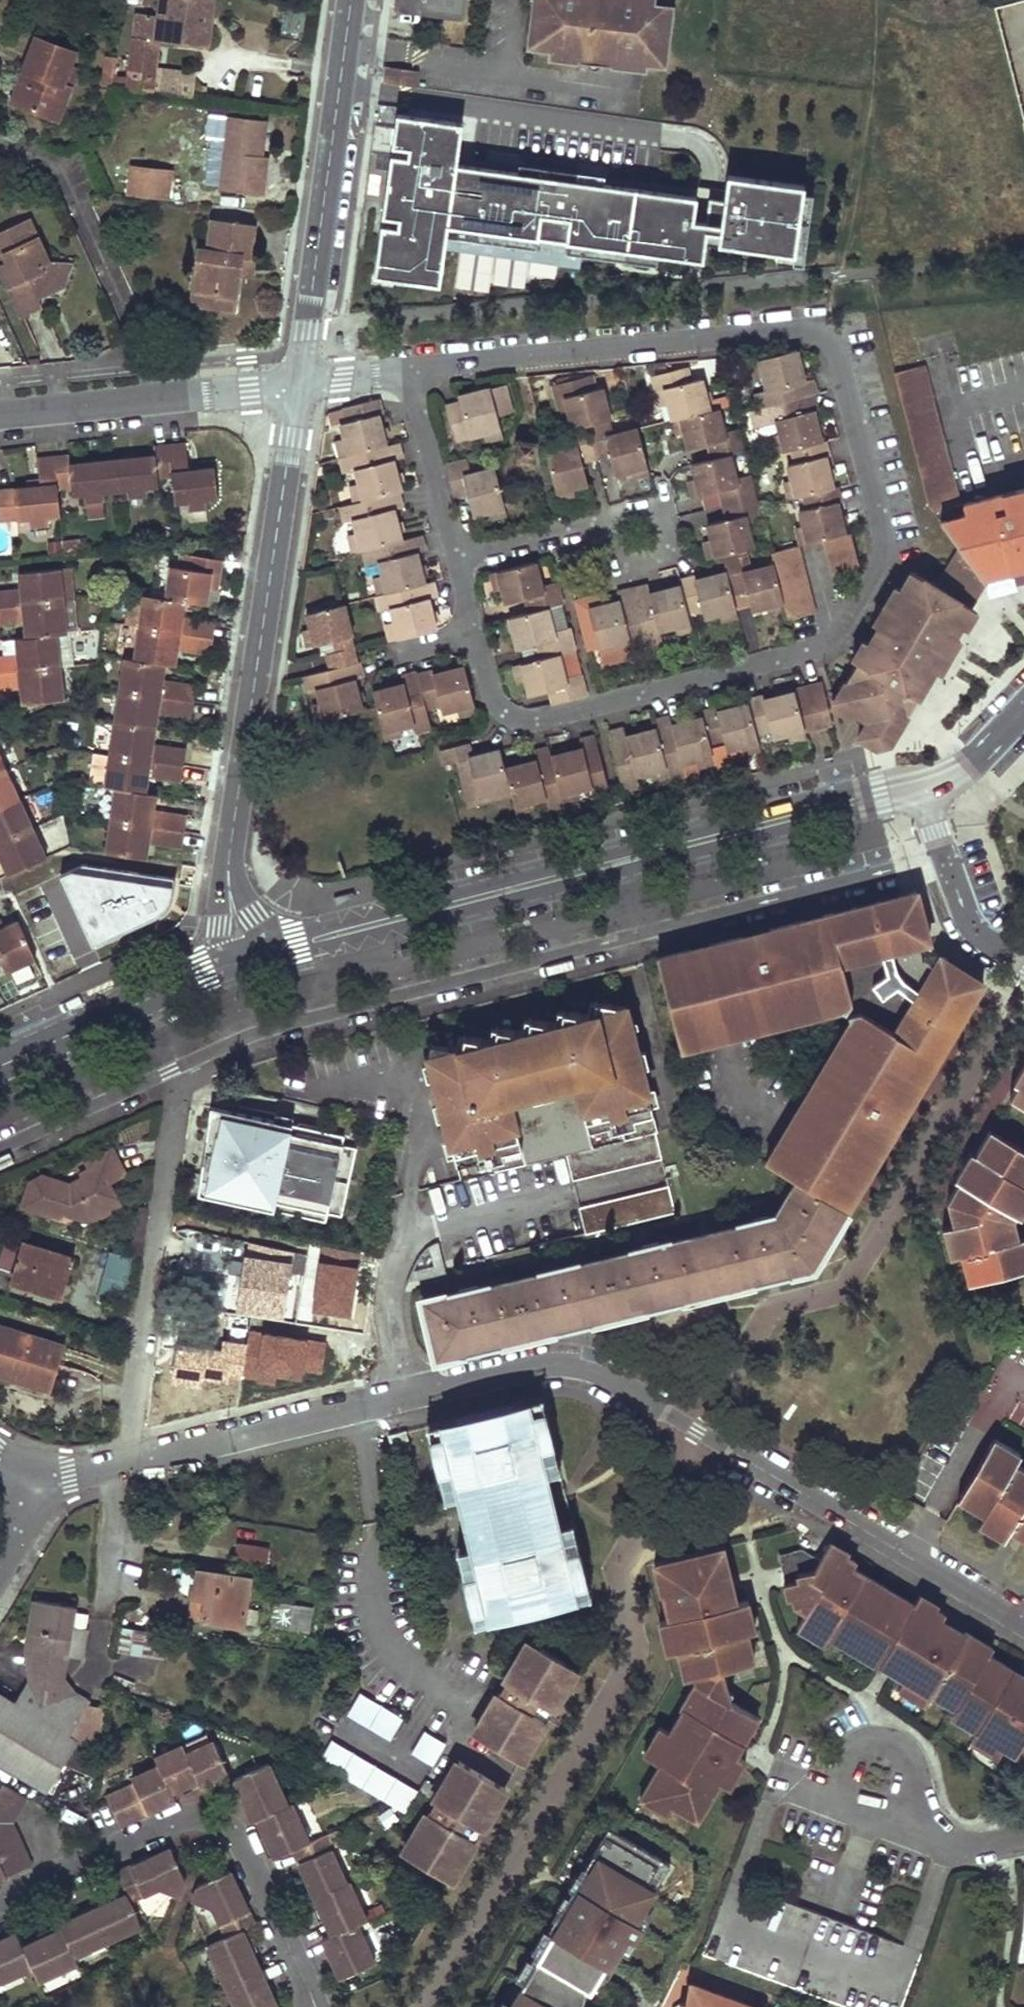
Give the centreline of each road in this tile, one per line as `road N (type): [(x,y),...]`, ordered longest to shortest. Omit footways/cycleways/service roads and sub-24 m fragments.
road 1 (residential): [(475,635),(496,697),(524,718),(818,648),(843,634),(884,569),(887,547),(843,363),(833,343),(801,329),(408,367)]
road 2 (residential): [(32,1488),(542,1367),(577,1368),(614,1380),(1023,1623)]
road 3 (tertiary): [(272,950),(915,790)]
road 4 (unclassified): [(228,877),(299,385)]
road 5 (residential): [(317,2006),(241,1838),(217,1819),(185,1816),(0,1899)]
road 6 (unclassified): [(299,385),(351,0)]
road 7 (residential): [(299,385),(0,415)]
road 8 (tertiary): [(0,1066),(224,966)]
road 9 (residential): [(931,1837),(904,1753),(872,1744),(844,1762),(838,1789),(854,1815)]
road 10 (residential): [(408,367),(454,553)]
road 11 (residential): [(929,828),(971,928),(1023,961)]
road 12 (residential): [(585,520),(608,531),(629,561),(663,560),(672,546),(669,529),(659,511),(641,505)]
road 13 (tertiary): [(1023,710),(980,755),(915,790)]
road 14 (residential): [(585,520),(454,553)]

